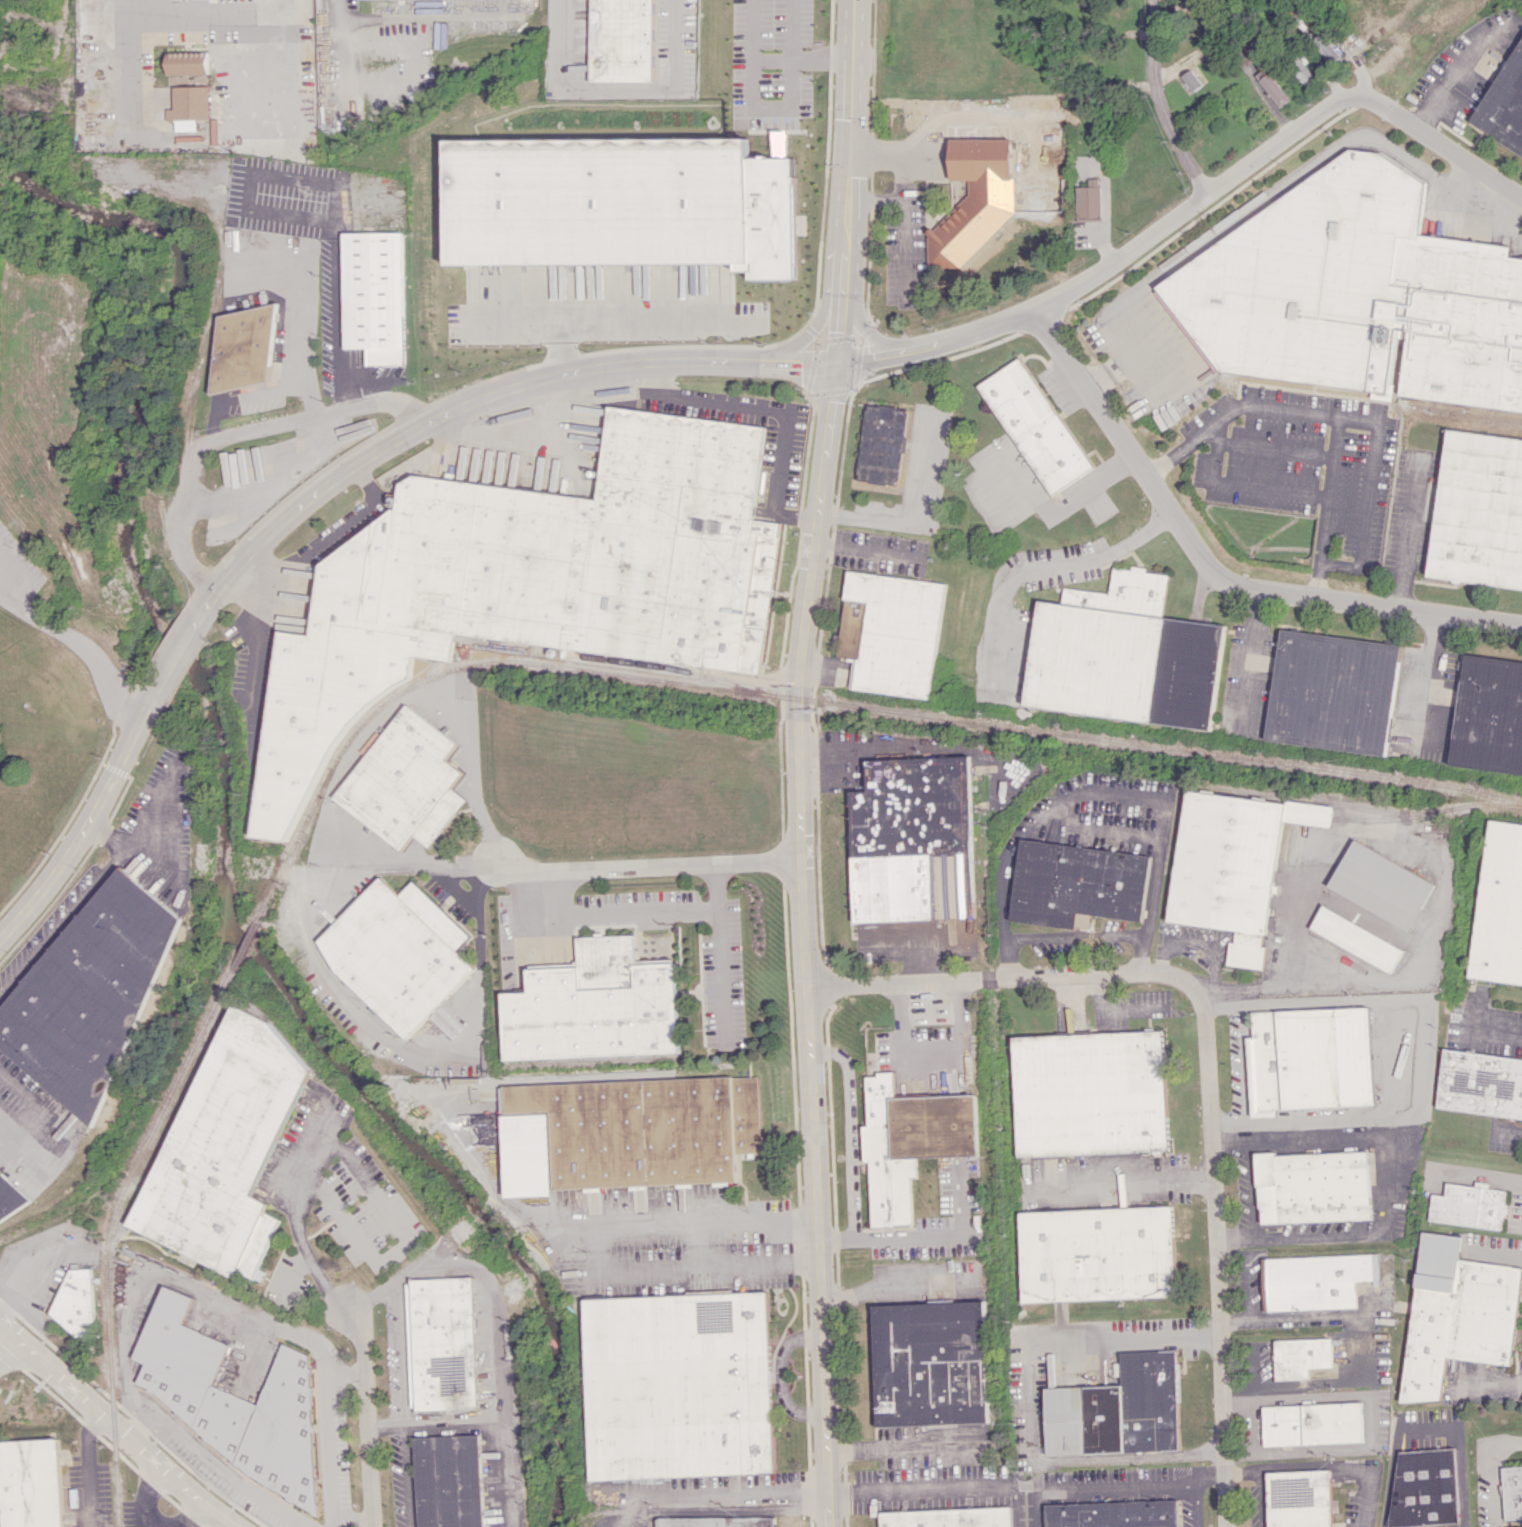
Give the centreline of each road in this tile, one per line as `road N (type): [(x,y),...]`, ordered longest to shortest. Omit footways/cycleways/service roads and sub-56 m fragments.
road 1 (secondary): [(832,1526),(796,688),(836,364),(855,0)]
road 2 (tertiary): [(836,364),(584,368),(448,409),(391,437),(313,495),(233,567),(196,625)]
road 3 (residential): [(1038,309),(1213,575),(1521,620)]
road 4 (residential): [(1357,97),(1334,102),(1038,309),(943,344),(836,364)]
road 5 (residential): [(1225,1526),(1200,1009)]
road 6 (residential): [(1200,1009),(1185,982),(1160,972),(804,988)]
road 7 (residential): [(424,420),(389,399),(203,446),(177,549),(211,597)]
road 8 (residential): [(802,860),(538,871),(498,862)]
road 9 (tertiary): [(0,1323),(227,1526)]
road 10 (tertiary): [(156,696),(95,822),(0,940)]
road 11 (residential): [(373,1526),(366,1336),(350,1307)]
road 12 (residential): [(1161,0),(1158,105),(1205,192)]
road 13 (residential): [(1521,196),(1357,97)]

